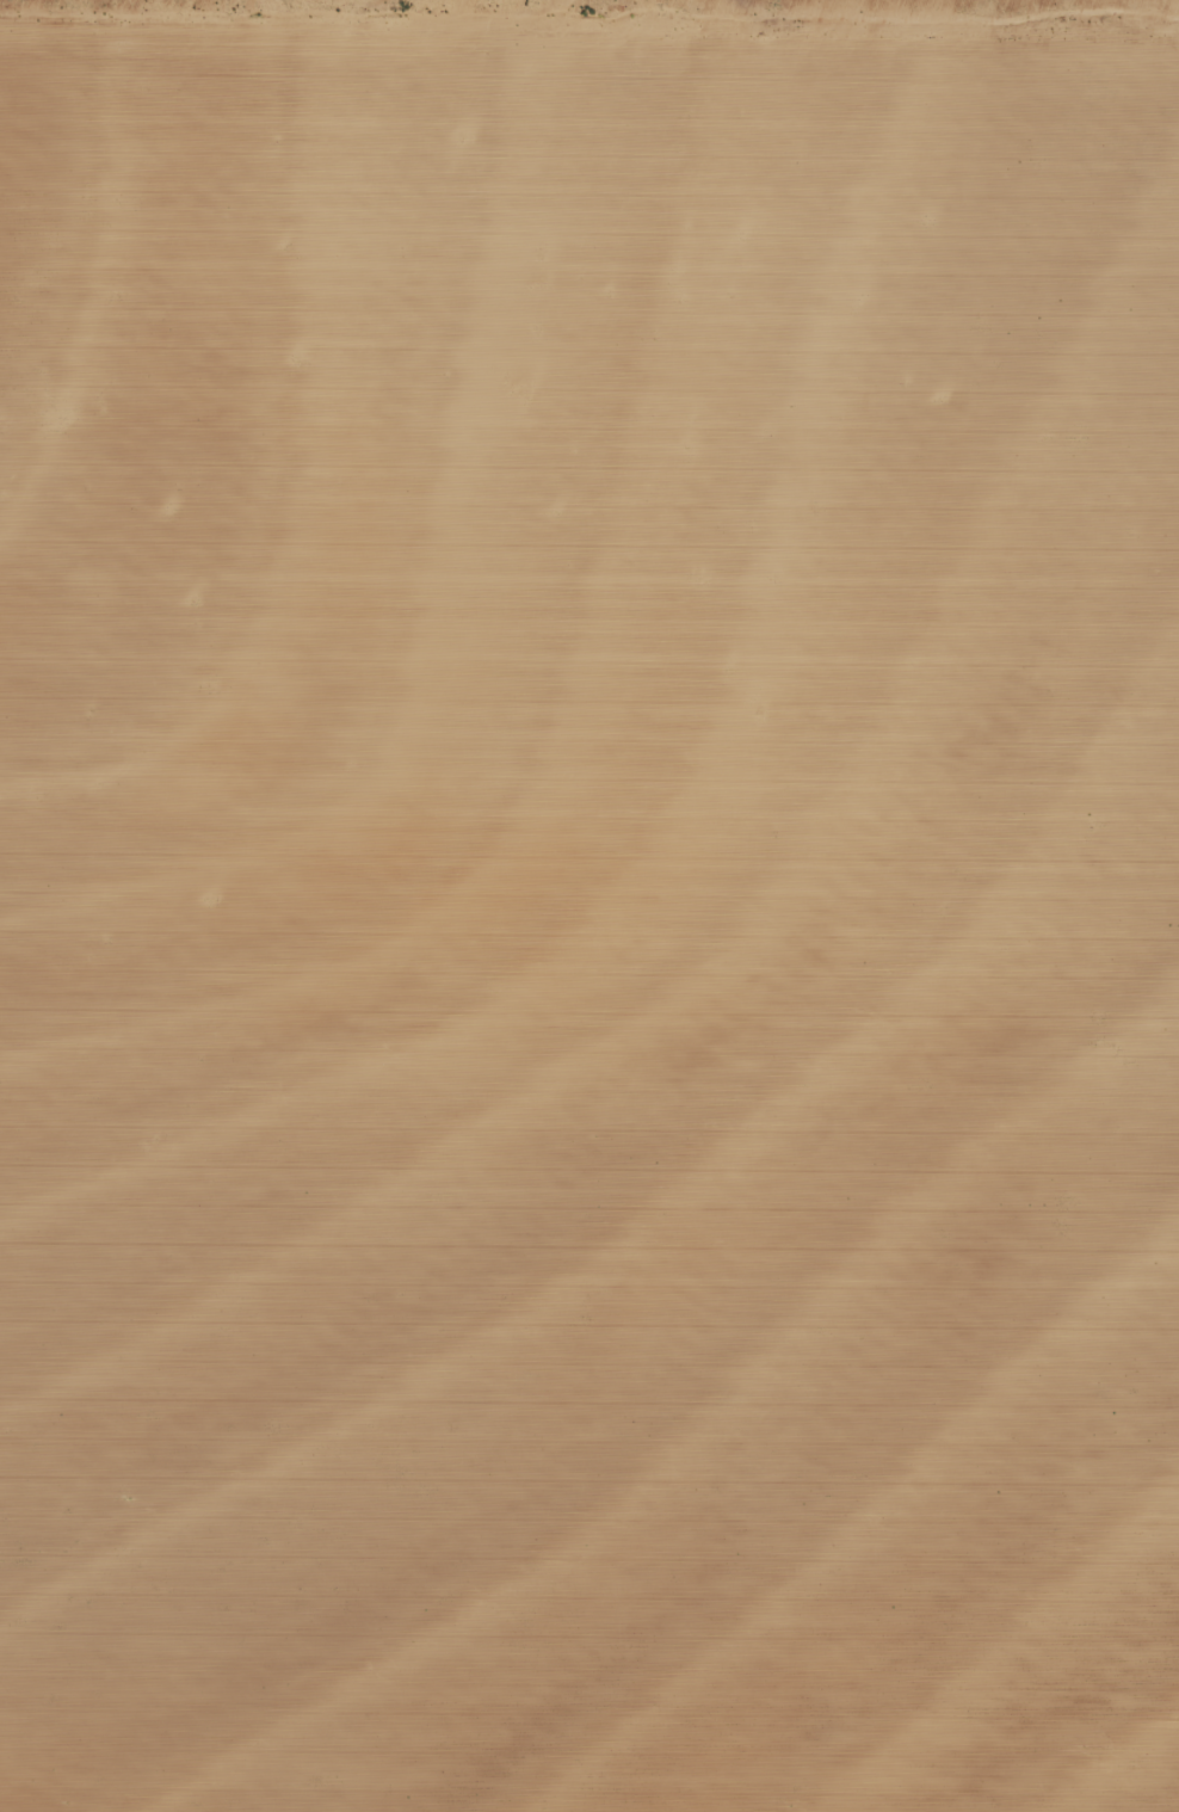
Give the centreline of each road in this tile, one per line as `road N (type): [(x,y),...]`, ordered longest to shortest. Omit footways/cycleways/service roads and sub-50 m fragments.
road 1 (residential): [(0,28),(1178,44)]

